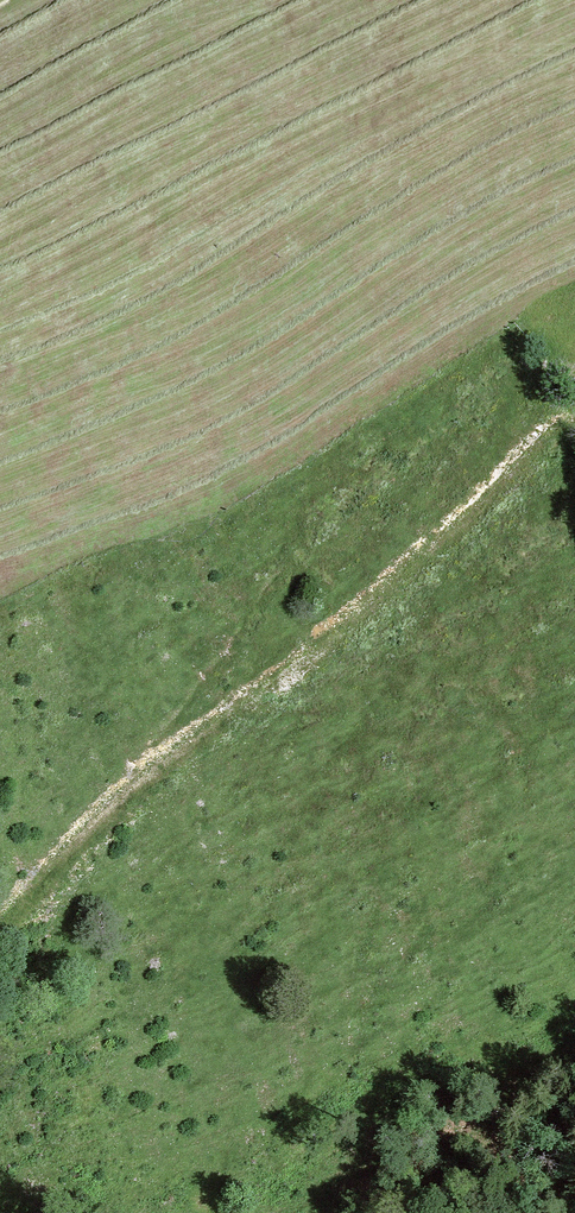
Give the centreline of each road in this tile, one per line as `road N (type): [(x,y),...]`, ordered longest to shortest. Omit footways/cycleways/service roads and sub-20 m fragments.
road 1 (track): [(562,431),(320,650),(150,778),(0,930)]
road 2 (track): [(150,778),(294,560),(532,336)]

